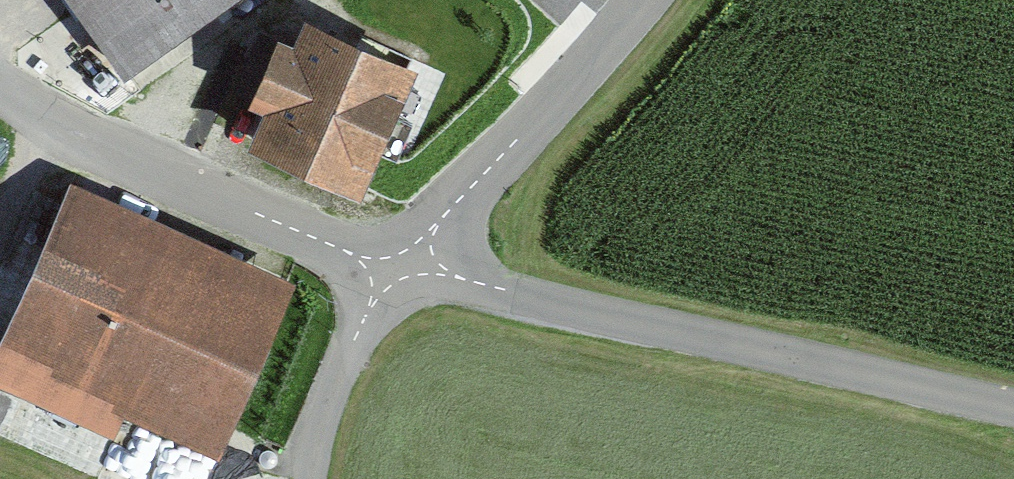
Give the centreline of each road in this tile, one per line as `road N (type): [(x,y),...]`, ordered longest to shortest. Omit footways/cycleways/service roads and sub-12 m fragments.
road 1 (unclassified): [(1013,409),(400,266)]
road 2 (unclassified): [(400,266),(338,247),(69,130),(0,80)]
road 3 (unclassified): [(646,0),(400,266)]
road 4 (unclassified): [(400,266),(363,318),(314,478)]

